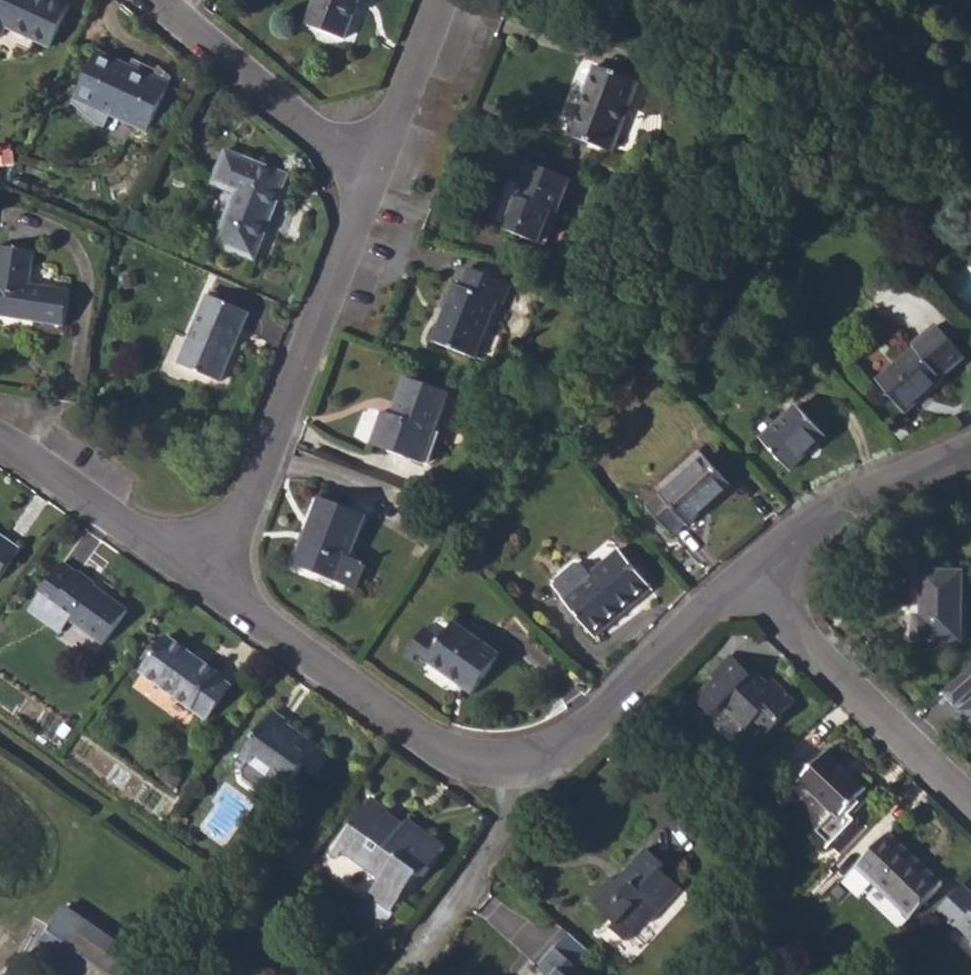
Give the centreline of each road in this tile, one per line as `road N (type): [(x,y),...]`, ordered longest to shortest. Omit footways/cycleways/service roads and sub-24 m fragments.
road 1 (residential): [(378,175),(217,582)]
road 2 (residential): [(532,757),(507,764),(438,745),(217,582)]
road 3 (residential): [(970,801),(744,572)]
road 4 (residential): [(744,572),(584,730),(532,757)]
road 5 (residential): [(158,0),(378,175)]
road 6 (residential): [(217,582),(0,439)]
road 7 (residential): [(744,572),(836,504),(970,448)]
road 8 (residential): [(401,974),(514,814),(532,757)]
road 9 (residential): [(443,0),(378,175)]

